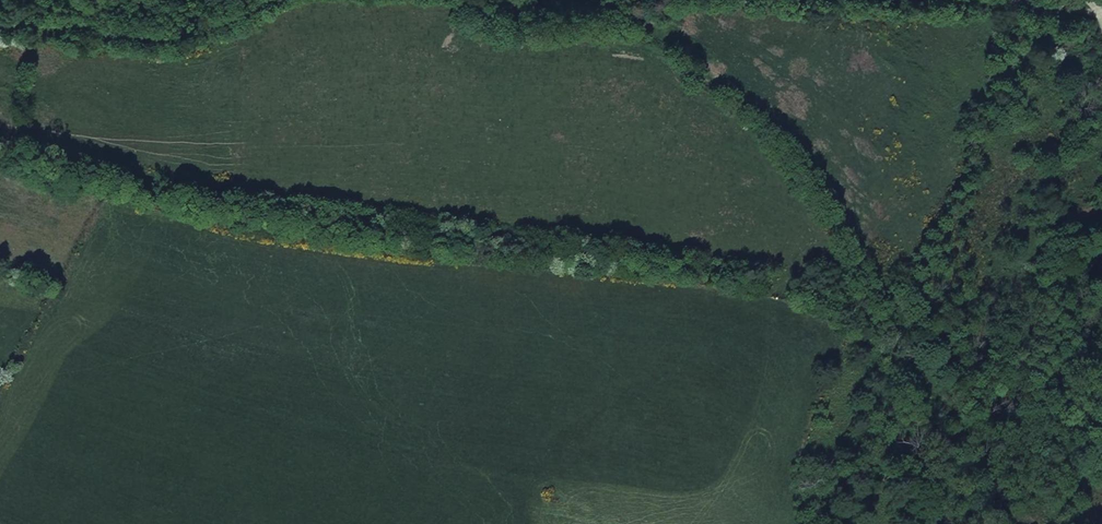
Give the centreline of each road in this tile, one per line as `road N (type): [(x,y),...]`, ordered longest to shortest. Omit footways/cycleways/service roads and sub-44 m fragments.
road 1 (track): [(0,22),(179,40),(291,0)]

